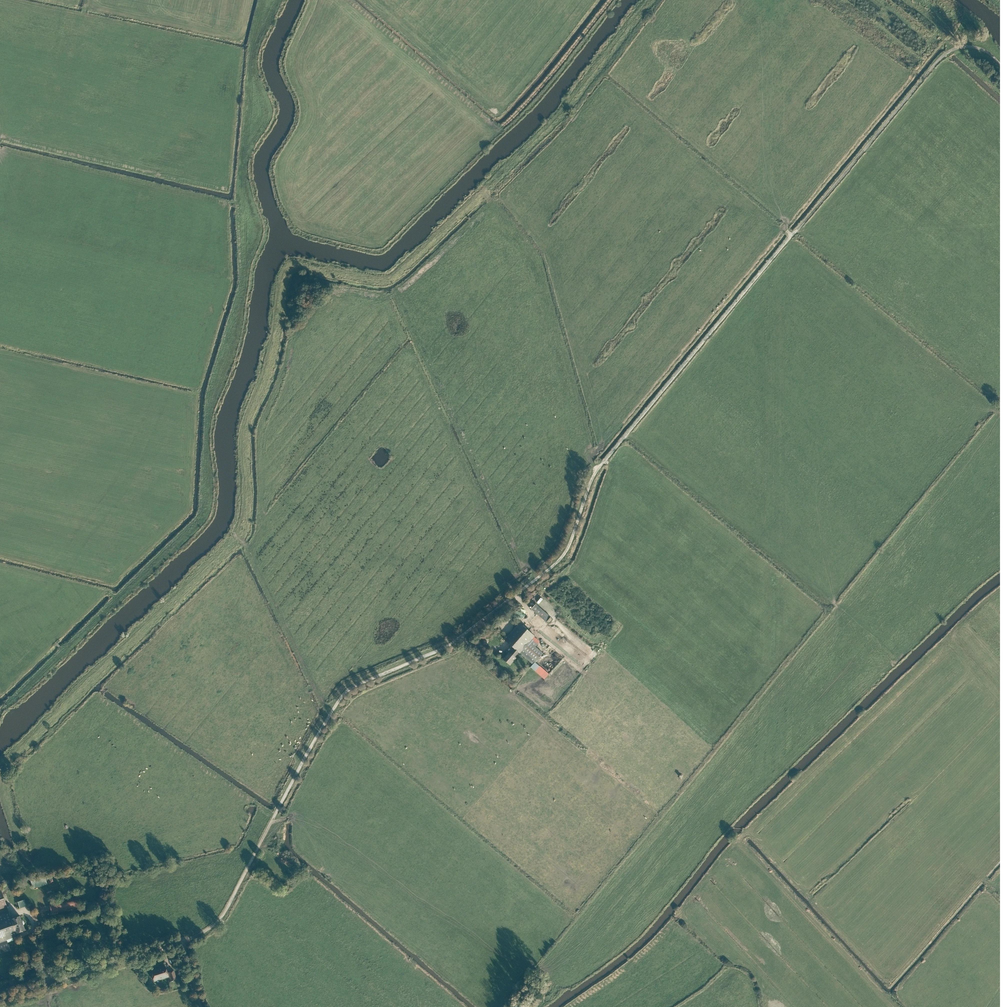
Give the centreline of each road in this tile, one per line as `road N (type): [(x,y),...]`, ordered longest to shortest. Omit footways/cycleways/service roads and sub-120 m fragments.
road 1 (unclassified): [(182,943),(219,919),(340,698),(456,641),(557,562),(596,470),(936,63),(970,47),(1002,69)]
road 2 (unclassified): [(0,999),(182,943)]

